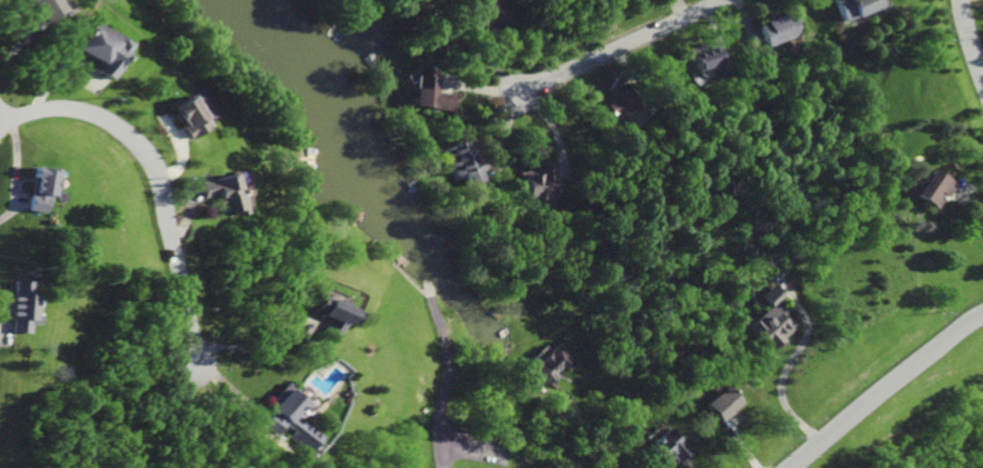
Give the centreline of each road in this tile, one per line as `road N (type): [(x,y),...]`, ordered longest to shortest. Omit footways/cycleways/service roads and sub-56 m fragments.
road 1 (residential): [(0,128),(30,114),(63,113),(98,124),(127,148),(144,181),(192,368)]
road 2 (residential): [(792,467),(982,314)]
road 3 (residential): [(719,0),(522,91)]

